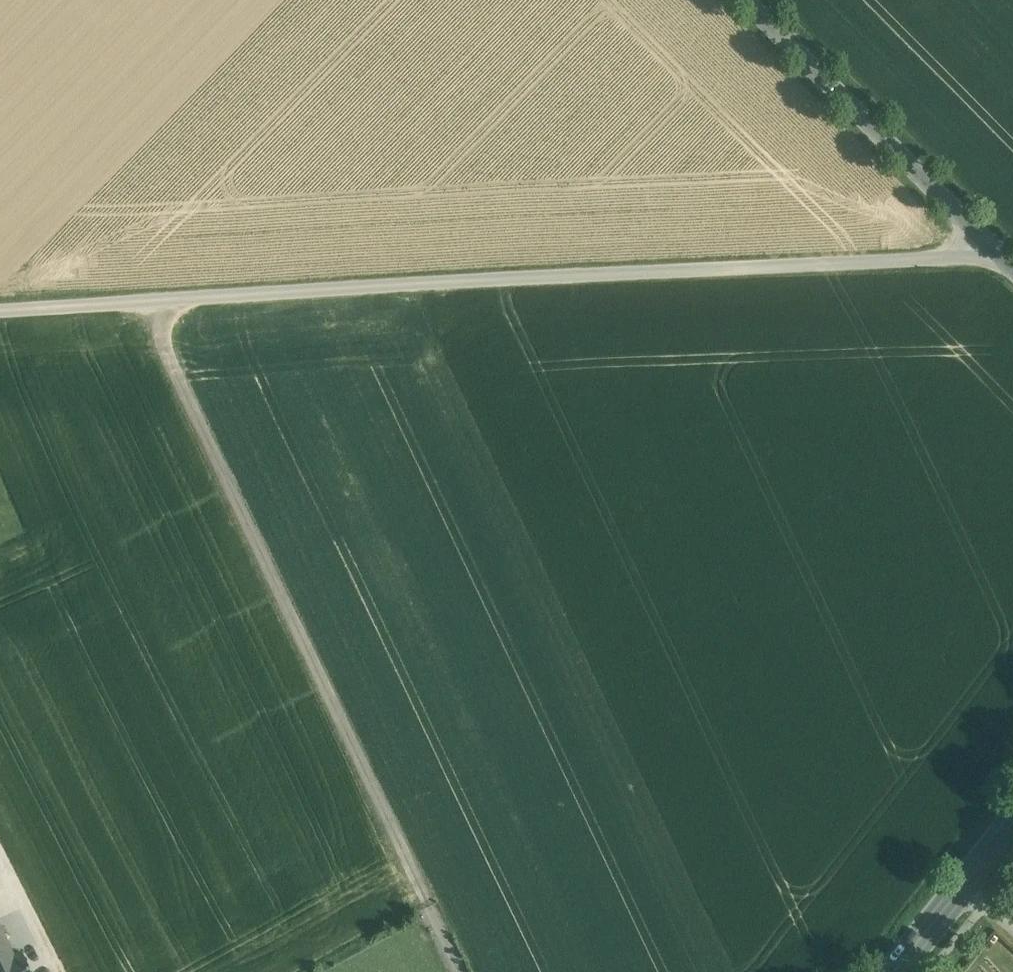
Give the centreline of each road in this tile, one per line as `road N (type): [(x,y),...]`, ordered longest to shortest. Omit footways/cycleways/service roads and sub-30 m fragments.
road 1 (track): [(1000,258),(0,312)]
road 2 (tertiary): [(747,0),(1012,271)]
road 3 (track): [(62,971),(0,849)]

